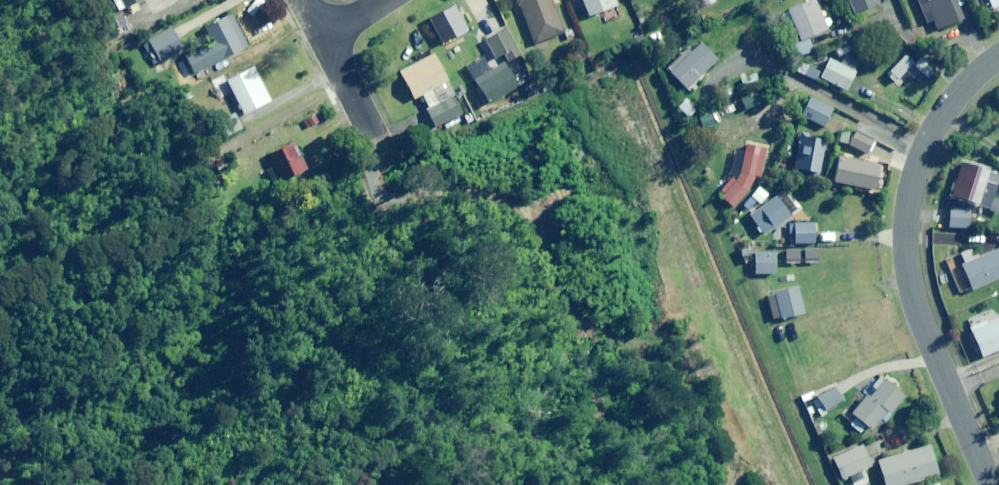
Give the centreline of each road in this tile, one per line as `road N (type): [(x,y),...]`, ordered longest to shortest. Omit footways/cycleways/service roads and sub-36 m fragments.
road 1 (residential): [(991,484),(916,315),(905,259),(920,158),(941,118),(998,60)]

